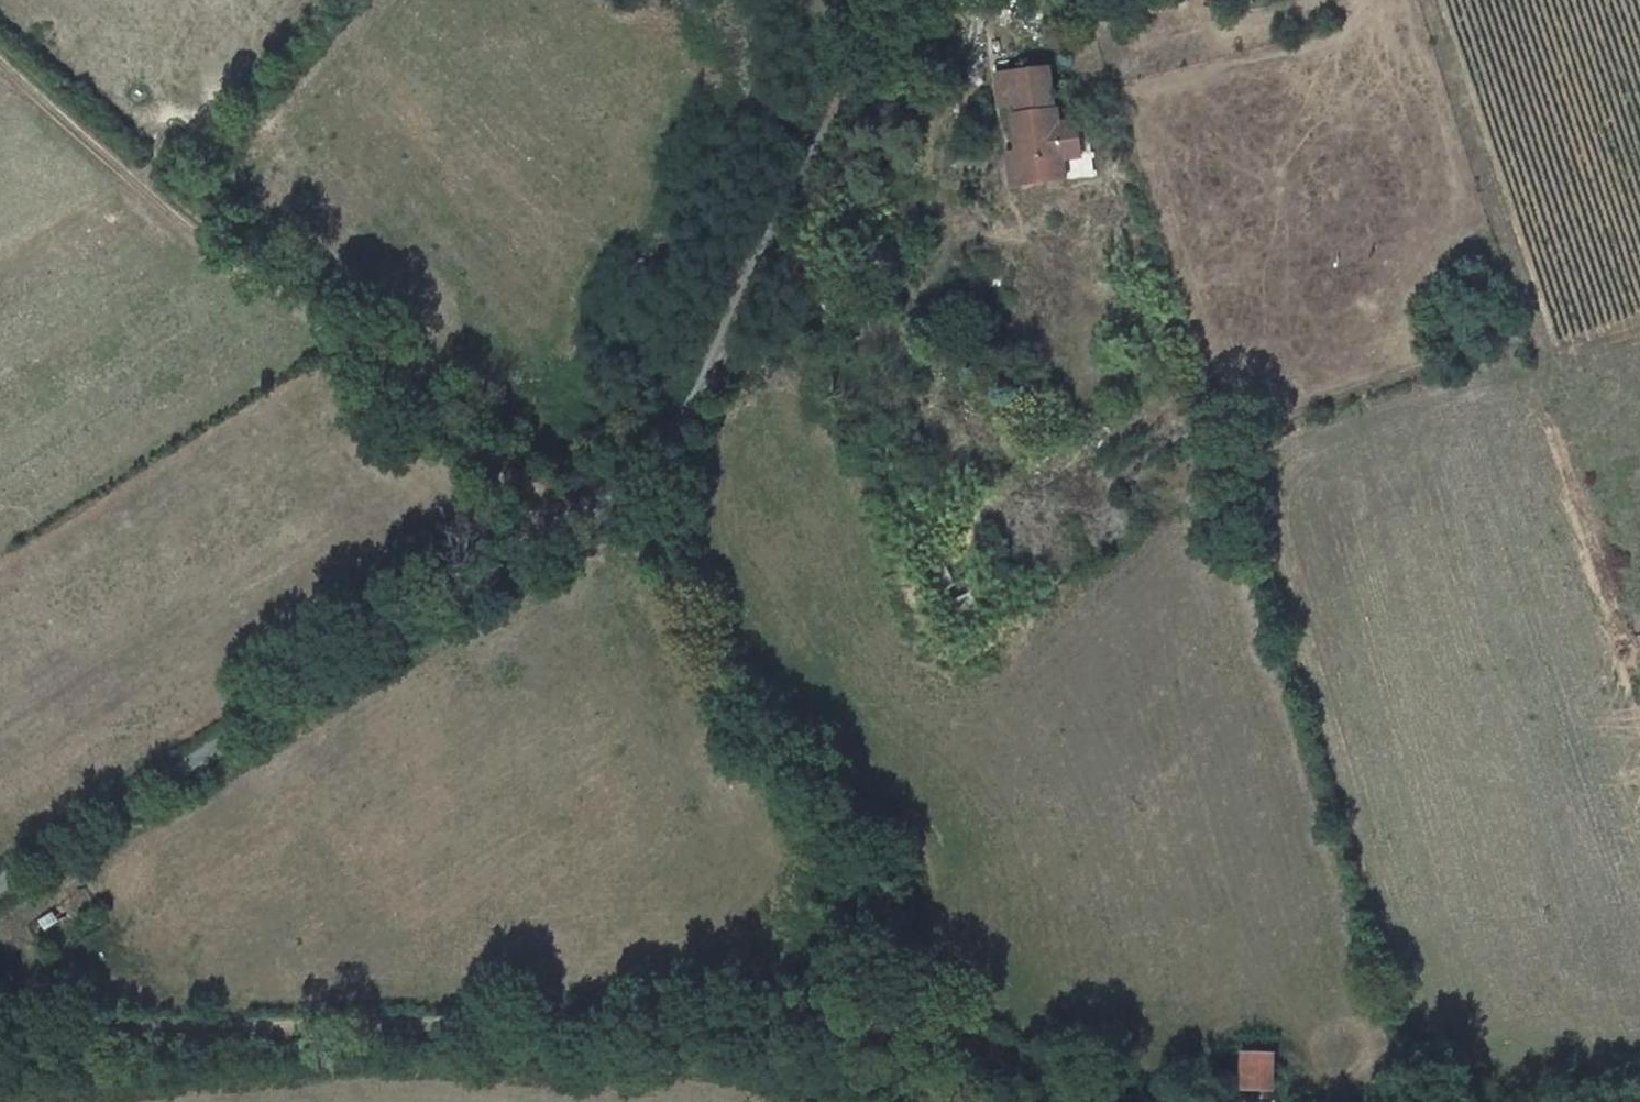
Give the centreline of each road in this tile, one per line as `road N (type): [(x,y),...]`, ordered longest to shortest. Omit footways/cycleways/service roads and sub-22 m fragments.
road 1 (unclassified): [(0,885),(562,526),(666,446),(695,409),(852,97),(927,0)]
road 2 (track): [(1133,1101),(905,1018),(0,1030)]
road 3 (track): [(0,69),(562,526)]

